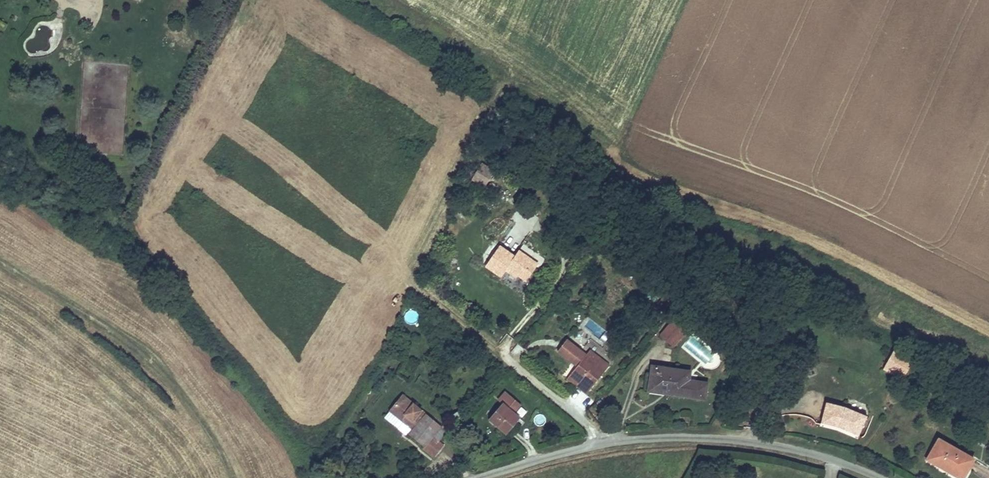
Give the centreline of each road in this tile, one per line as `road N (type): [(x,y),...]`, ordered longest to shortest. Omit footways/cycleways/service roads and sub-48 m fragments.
road 1 (residential): [(877,477),(761,443),(694,438),(597,445),(477,477)]
road 2 (track): [(0,260),(149,361),(186,403),(232,477)]

